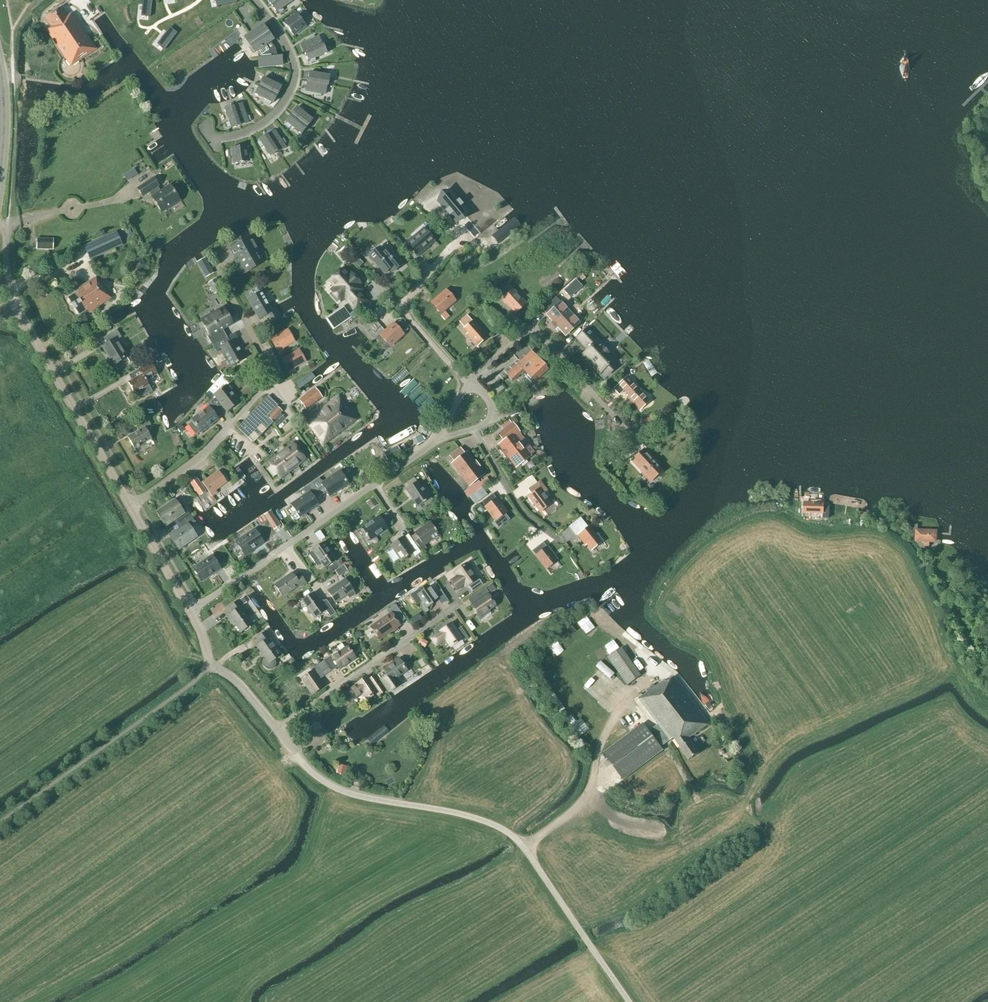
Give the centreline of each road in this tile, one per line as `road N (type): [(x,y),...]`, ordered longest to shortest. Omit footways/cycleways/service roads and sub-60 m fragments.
road 1 (unclassified): [(629,1001),(513,837),(468,816),(334,787),(278,730)]
road 2 (residential): [(189,611),(438,439)]
road 3 (residential): [(129,506),(202,457),(265,385),(267,363),(224,285)]
road 4 (residential): [(129,506),(18,312),(0,311)]
road 5 (residential): [(468,383),(535,332),(630,434)]
road 6 (residential): [(459,603),(278,730)]
road 7 (residential): [(206,127),(216,139),(251,130),(291,92),(292,59),(254,0)]
road 8 (residential): [(278,730),(242,687),(208,665),(189,611)]
road 9 (residential): [(558,540),(521,511),(474,429)]
road 10 (residential): [(189,611),(129,506)]

